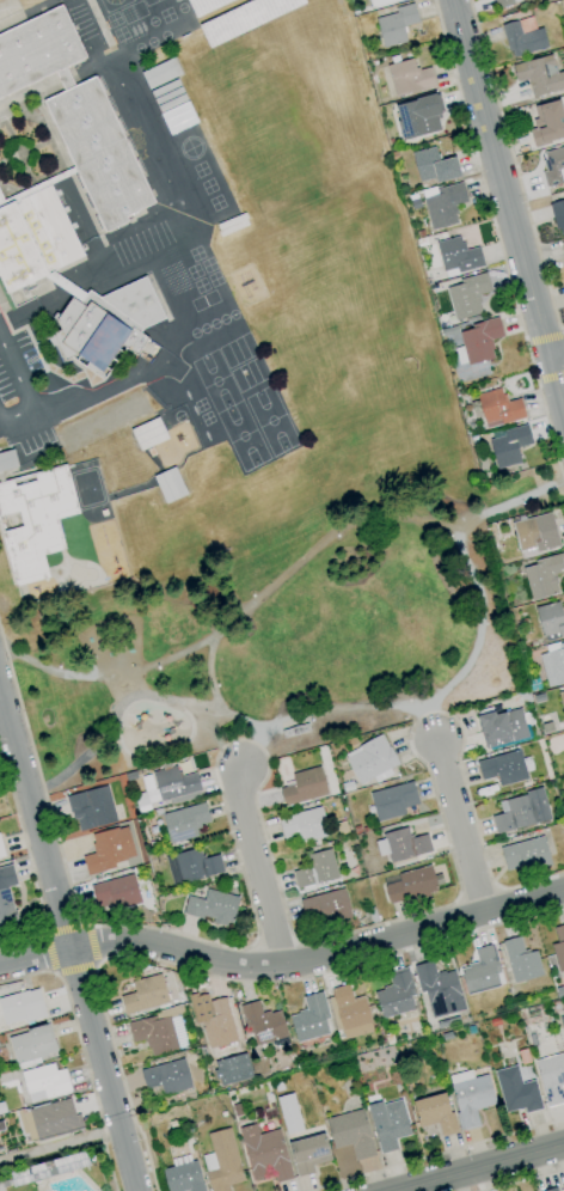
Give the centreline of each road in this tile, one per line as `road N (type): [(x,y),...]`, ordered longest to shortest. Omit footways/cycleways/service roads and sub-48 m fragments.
road 1 (residential): [(0,964),(118,941),(227,963),(281,964),(563,898)]
road 2 (residential): [(0,706),(132,1190)]
road 3 (residential): [(452,0),(563,422)]
road 4 (residential): [(237,768),(239,807),(281,964)]
road 5 (residential): [(440,750),(483,915)]
road 6 (tertiary): [(406,1190),(563,1147)]

